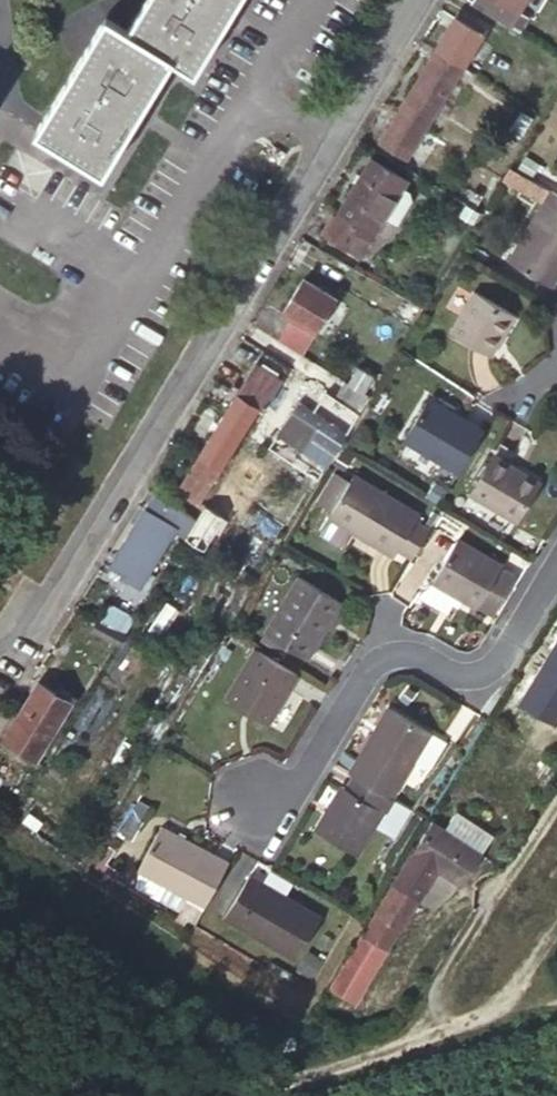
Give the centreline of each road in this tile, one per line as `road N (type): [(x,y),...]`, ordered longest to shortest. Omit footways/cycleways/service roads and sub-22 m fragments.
road 1 (residential): [(416,0),(5,659)]
road 2 (residential): [(556,545),(491,658),(469,671),(406,649),(367,651),(292,773),(251,808)]
road 3 (track): [(220,1095),(503,1005),(556,925)]
road 4 (residential): [(556,798),(410,1035)]

